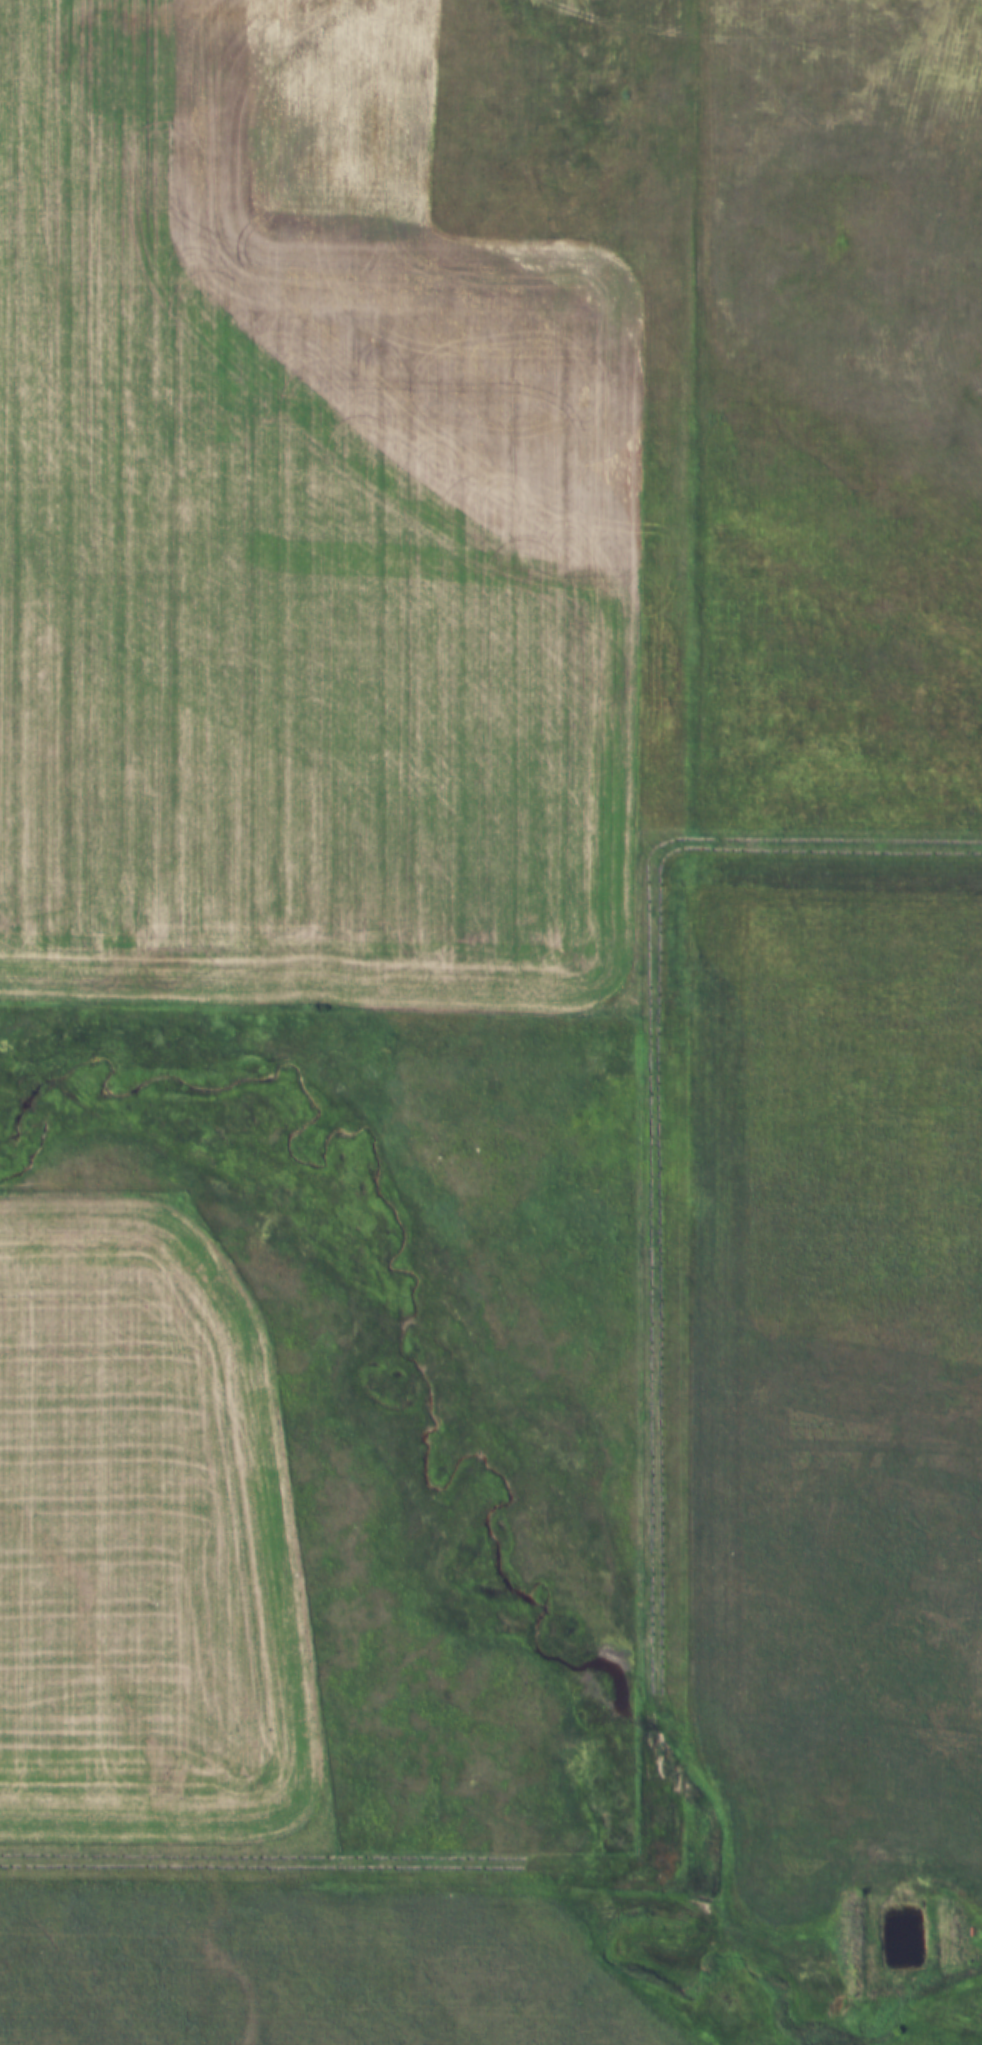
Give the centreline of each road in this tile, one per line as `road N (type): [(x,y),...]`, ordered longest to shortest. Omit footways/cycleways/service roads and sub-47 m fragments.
road 1 (track): [(693,1897),(0,1889)]

